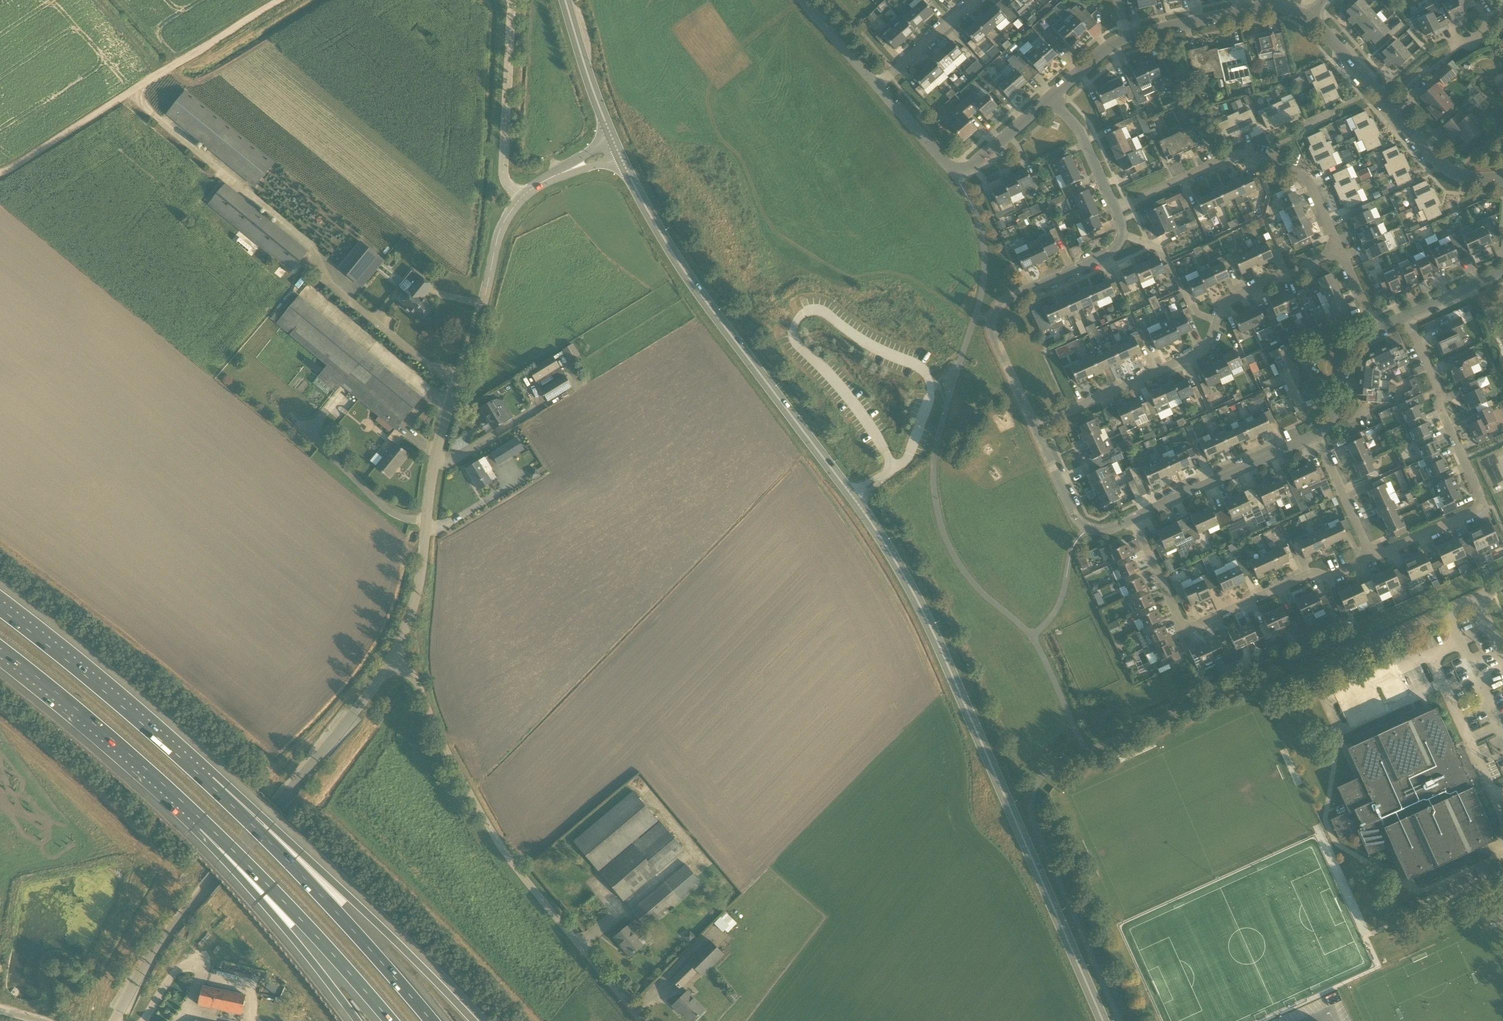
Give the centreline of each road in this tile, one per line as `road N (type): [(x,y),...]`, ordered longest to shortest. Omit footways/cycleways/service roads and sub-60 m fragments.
road 1 (tertiary): [(1102,1020),(915,595),(662,235),(619,154)]
road 2 (unclassified): [(388,670),(416,588),(431,483),(493,253),(521,199)]
road 3 (unclassified): [(116,1020),(157,947),(388,670)]
road 4 (unclassified): [(643,1020),(540,903),(478,810),(423,692),(414,679),(388,670)]
road 5 (residential): [(1033,429),(1208,350),(1224,303),(1340,250)]
road 6 (motorway): [(473,1020),(301,853),(220,794)]
road 7 (track): [(281,0),(0,176)]
road 8 (residential): [(1372,556),(1468,514),(1481,495),(1405,316)]
road 9 (residential): [(1132,520),(1181,623),(1190,628),(1302,577),(1333,574),(1372,556)]
road 10 (motorway): [(430,1020),(220,794)]
road 11 (residential): [(1033,429),(997,348),(992,311),(1112,251),(1123,236),(1116,209)]
road 12 (motorway): [(220,794),(0,609)]
road 13 (residential): [(1340,250),(1307,183),(1248,156),(1216,162),(1116,209)]
road 14 (motorway): [(205,823),(389,1020)]
road 15 (motorway): [(0,648),(205,823)]
road 16 (residential): [(1502,176),(1462,175),(1430,153),(1312,16)]
road 17 (motorway): [(205,823),(357,1020)]
road 18 (residential): [(1052,99),(966,170),(947,164),(877,89)]
road 19 (unclassified): [(514,0),(503,173),(521,199)]
road 20 (residential): [(1132,520),(1314,434)]
road 21 (residential): [(1033,429),(1077,520),(1088,529),(1132,520)]
road 22 (tertiary): [(613,141),(565,0)]
road 23 (unclassified): [(1502,739),(1446,609)]
road 24 (residential): [(1372,556),(1314,434)]
road 25 (residential): [(877,89),(977,0)]
road 26 (residential): [(1314,434),(1330,408),(1337,356),(1375,330)]
road 27 (residential): [(1116,209),(1086,146),(1052,99)]

